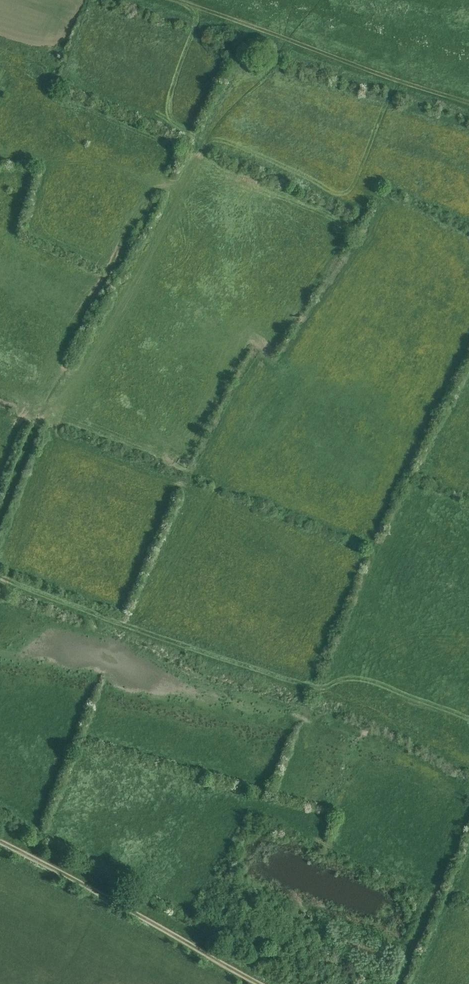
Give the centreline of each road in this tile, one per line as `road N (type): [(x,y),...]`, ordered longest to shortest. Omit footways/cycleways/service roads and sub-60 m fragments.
road 1 (track): [(0,840),(262,983)]

